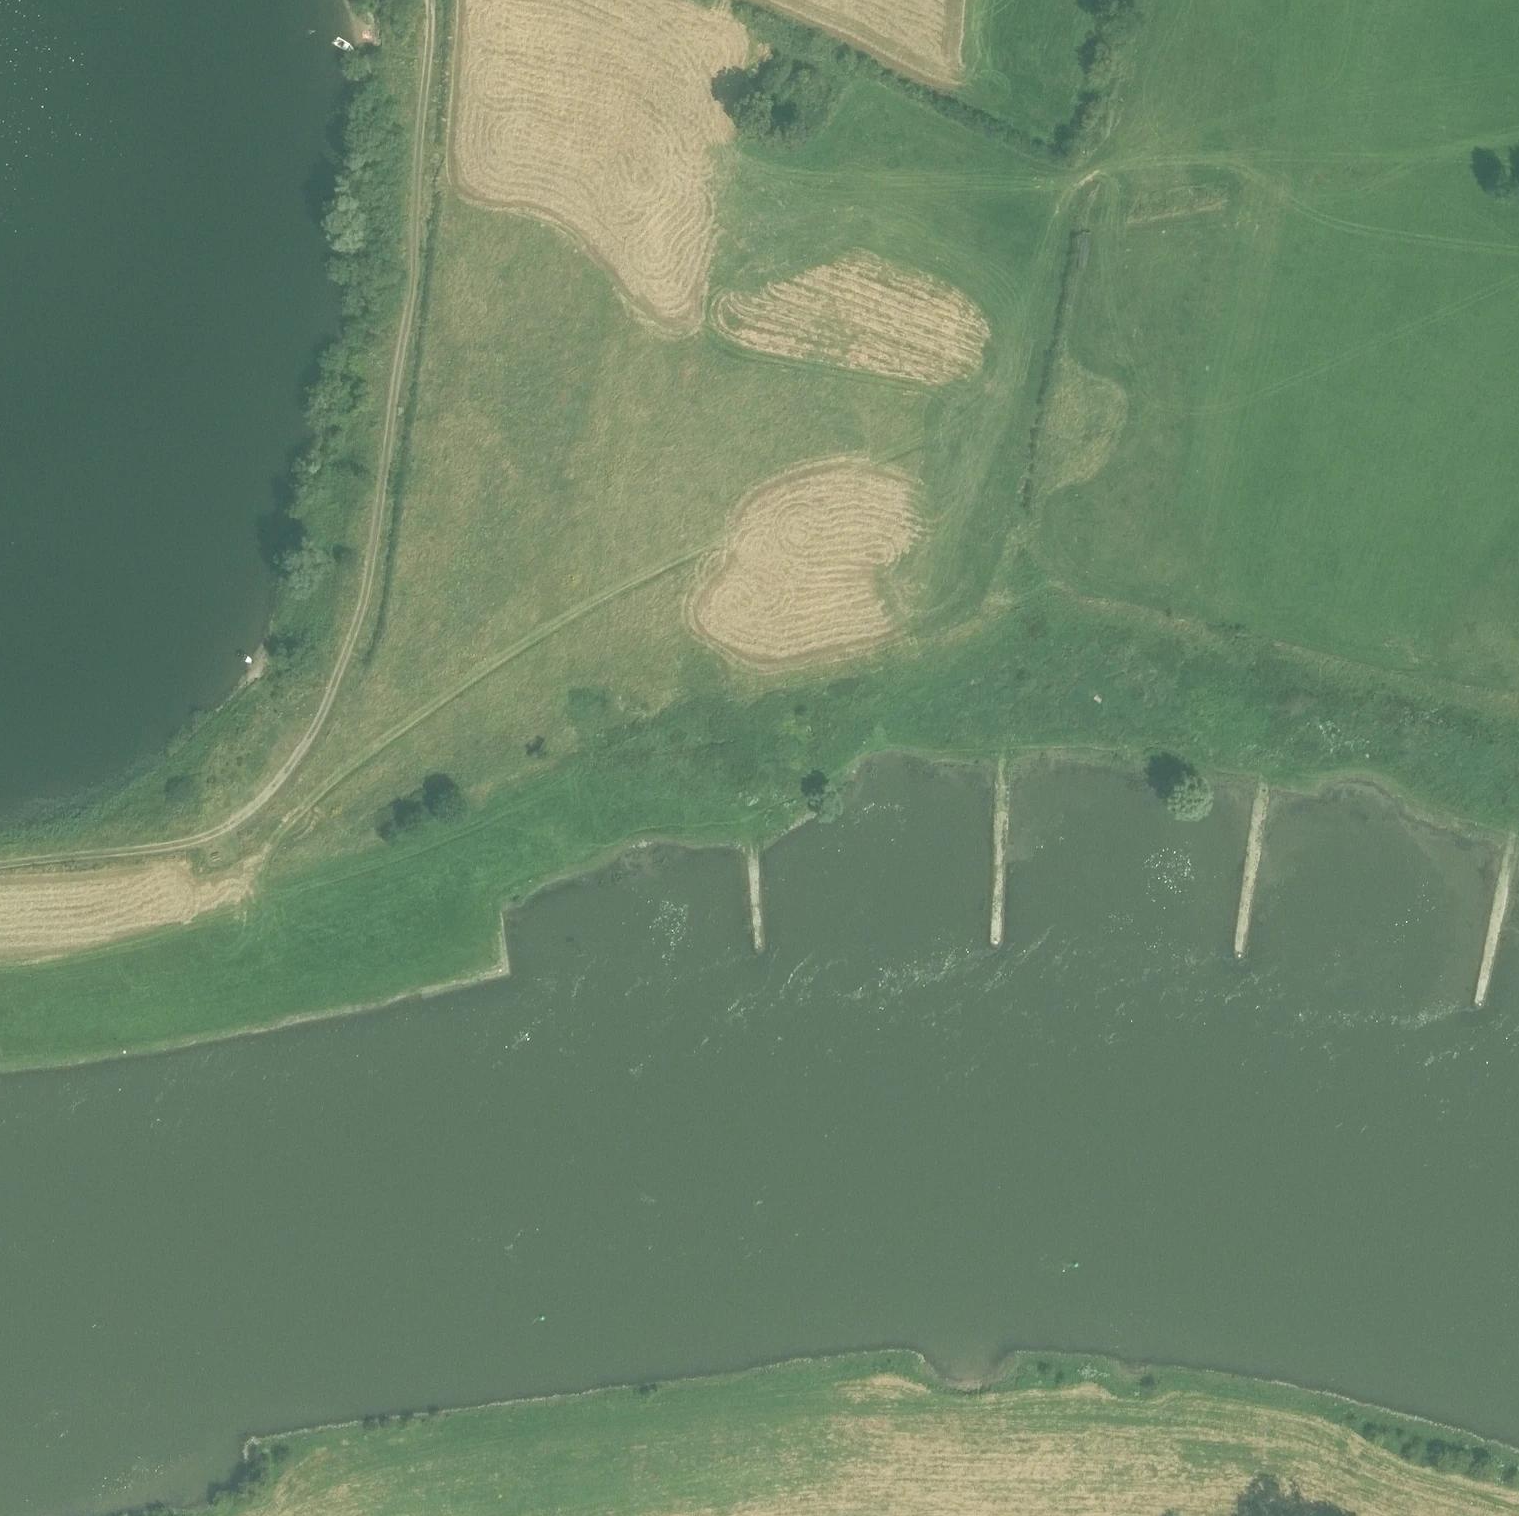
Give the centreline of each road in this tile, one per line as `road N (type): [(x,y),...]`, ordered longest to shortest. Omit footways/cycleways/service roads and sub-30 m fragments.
road 1 (track): [(432,0),(411,274),(375,530),(364,598),(318,724),(262,798),(210,834),(153,848),(0,864)]

